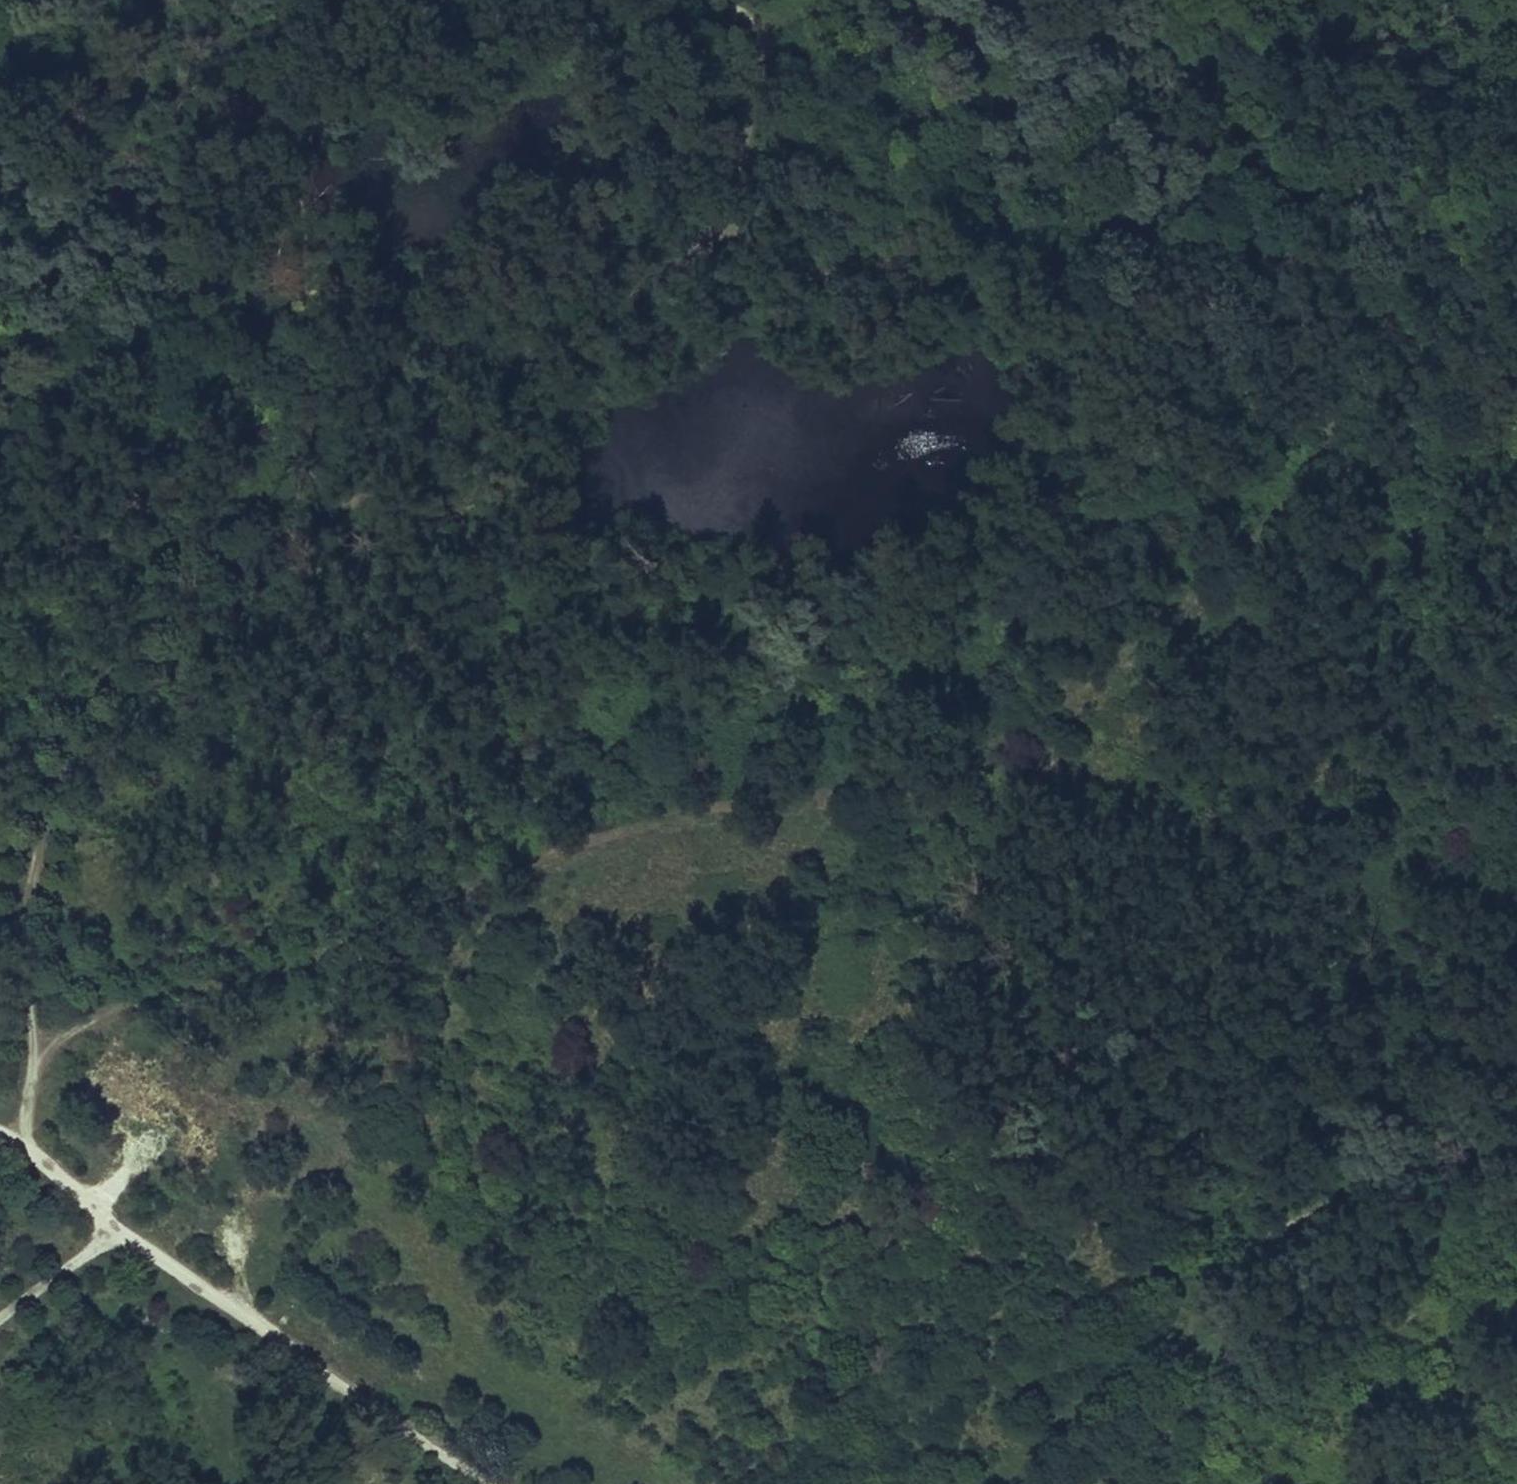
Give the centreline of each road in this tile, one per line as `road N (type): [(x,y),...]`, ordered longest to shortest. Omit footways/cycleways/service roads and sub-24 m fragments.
road 1 (track): [(483,1483),(0,1137)]

